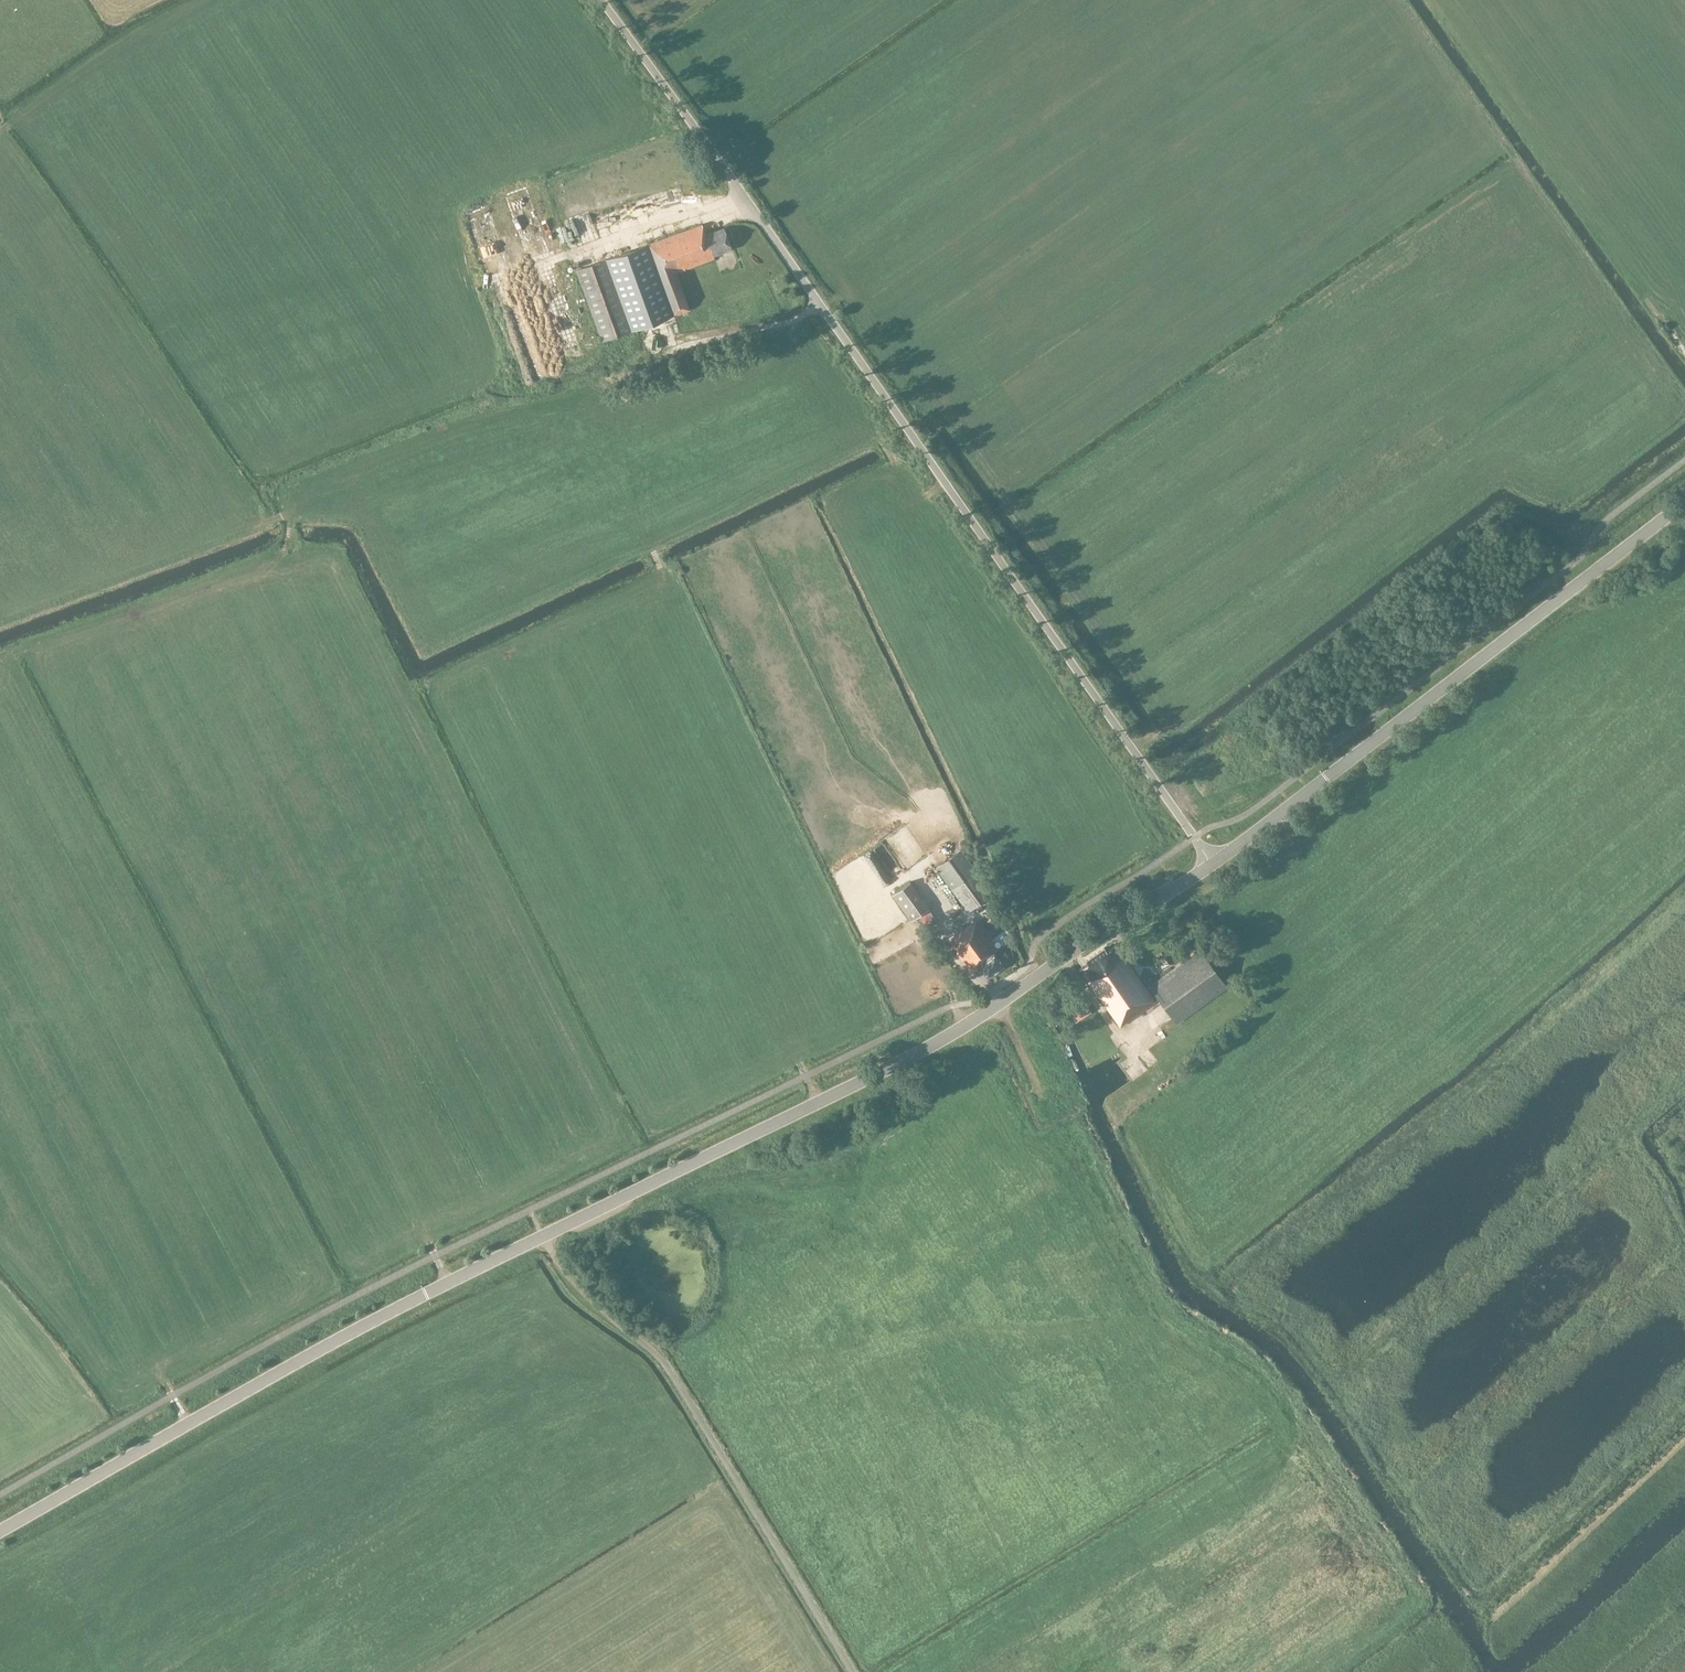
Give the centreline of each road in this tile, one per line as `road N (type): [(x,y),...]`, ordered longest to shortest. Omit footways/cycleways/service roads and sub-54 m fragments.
road 1 (secondary): [(0,1531),(363,1326),(912,1056),(1213,864)]
road 2 (unclassified): [(601,0),(1194,837)]
road 3 (secondary): [(1213,864),(1684,502)]

